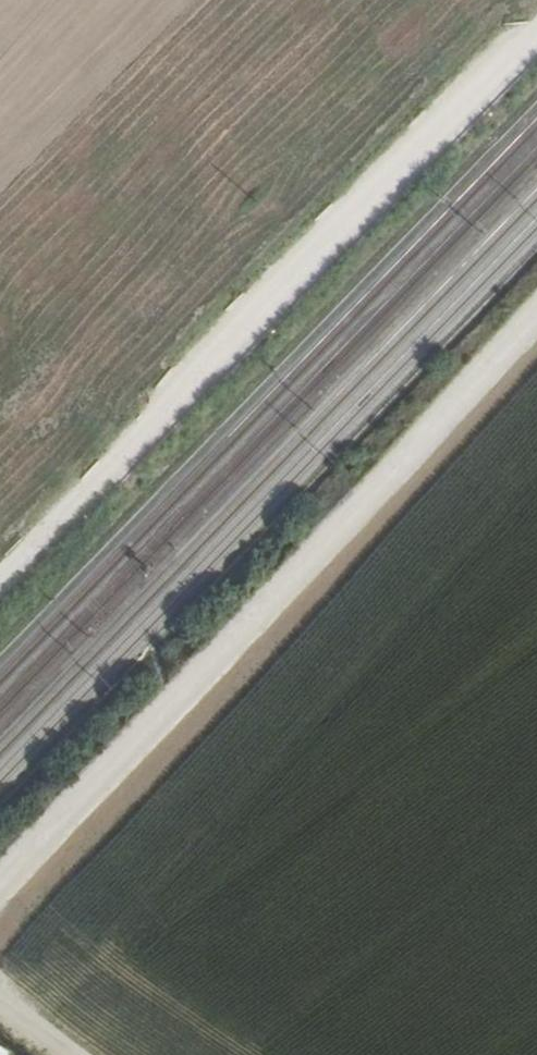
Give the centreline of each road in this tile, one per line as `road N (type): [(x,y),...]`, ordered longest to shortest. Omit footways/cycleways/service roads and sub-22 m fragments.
road 1 (track): [(536,313),(0,886)]
road 2 (unclassified): [(536,28),(0,578)]

